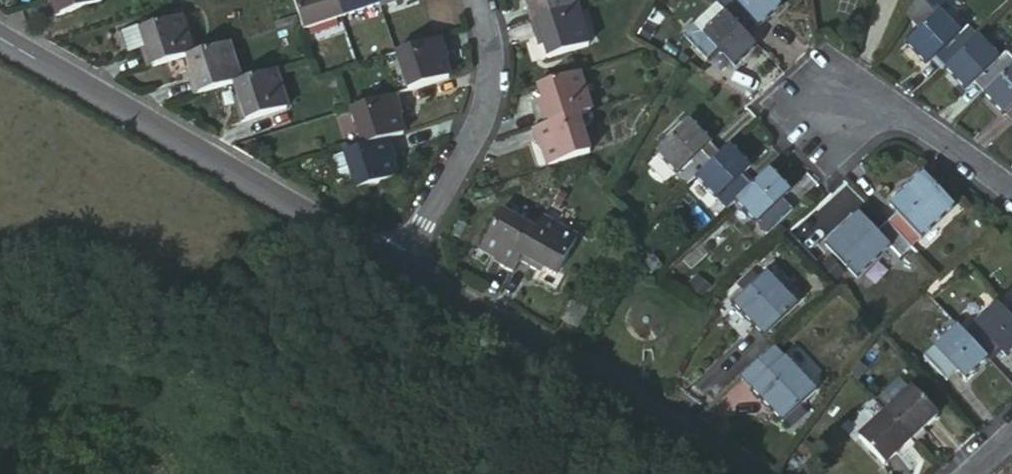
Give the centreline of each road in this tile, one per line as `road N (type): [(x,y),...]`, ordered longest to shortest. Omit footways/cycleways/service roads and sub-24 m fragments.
road 1 (tertiary): [(405,270),(0,37)]
road 2 (tertiary): [(715,473),(405,270)]
road 3 (residential): [(405,270),(485,103),(486,43),(476,0)]
road 4 (residential): [(1011,197),(948,143),(832,89)]

